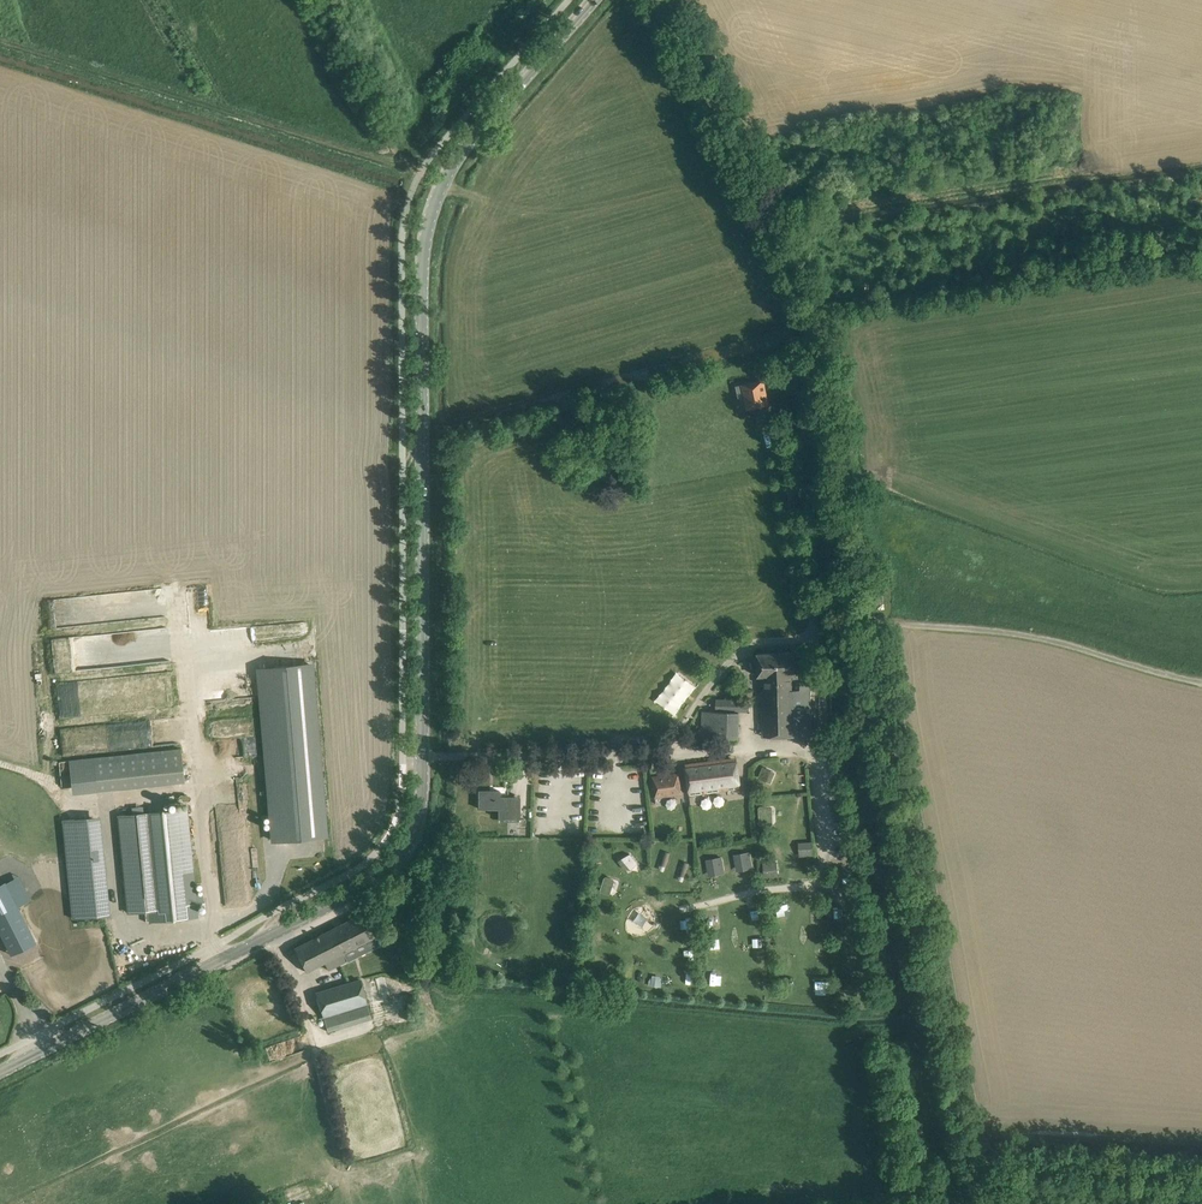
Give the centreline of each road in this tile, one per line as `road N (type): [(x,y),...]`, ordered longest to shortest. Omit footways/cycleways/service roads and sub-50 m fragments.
road 1 (tertiary): [(0,1073),(351,895),(402,846),(414,818),(422,757),(421,266),(427,221),(462,151),(593,0)]
road 2 (track): [(980,1203),(873,624)]
road 3 (track): [(438,186),(0,41)]
road 4 (track): [(655,0),(821,315)]
road 5 (track): [(873,624),(1055,642),(1201,683)]
road 6 (track): [(873,624),(821,315)]
road 7 (track): [(966,1128),(1201,1142)]
road 8 (track): [(1002,1162),(1201,1174)]

